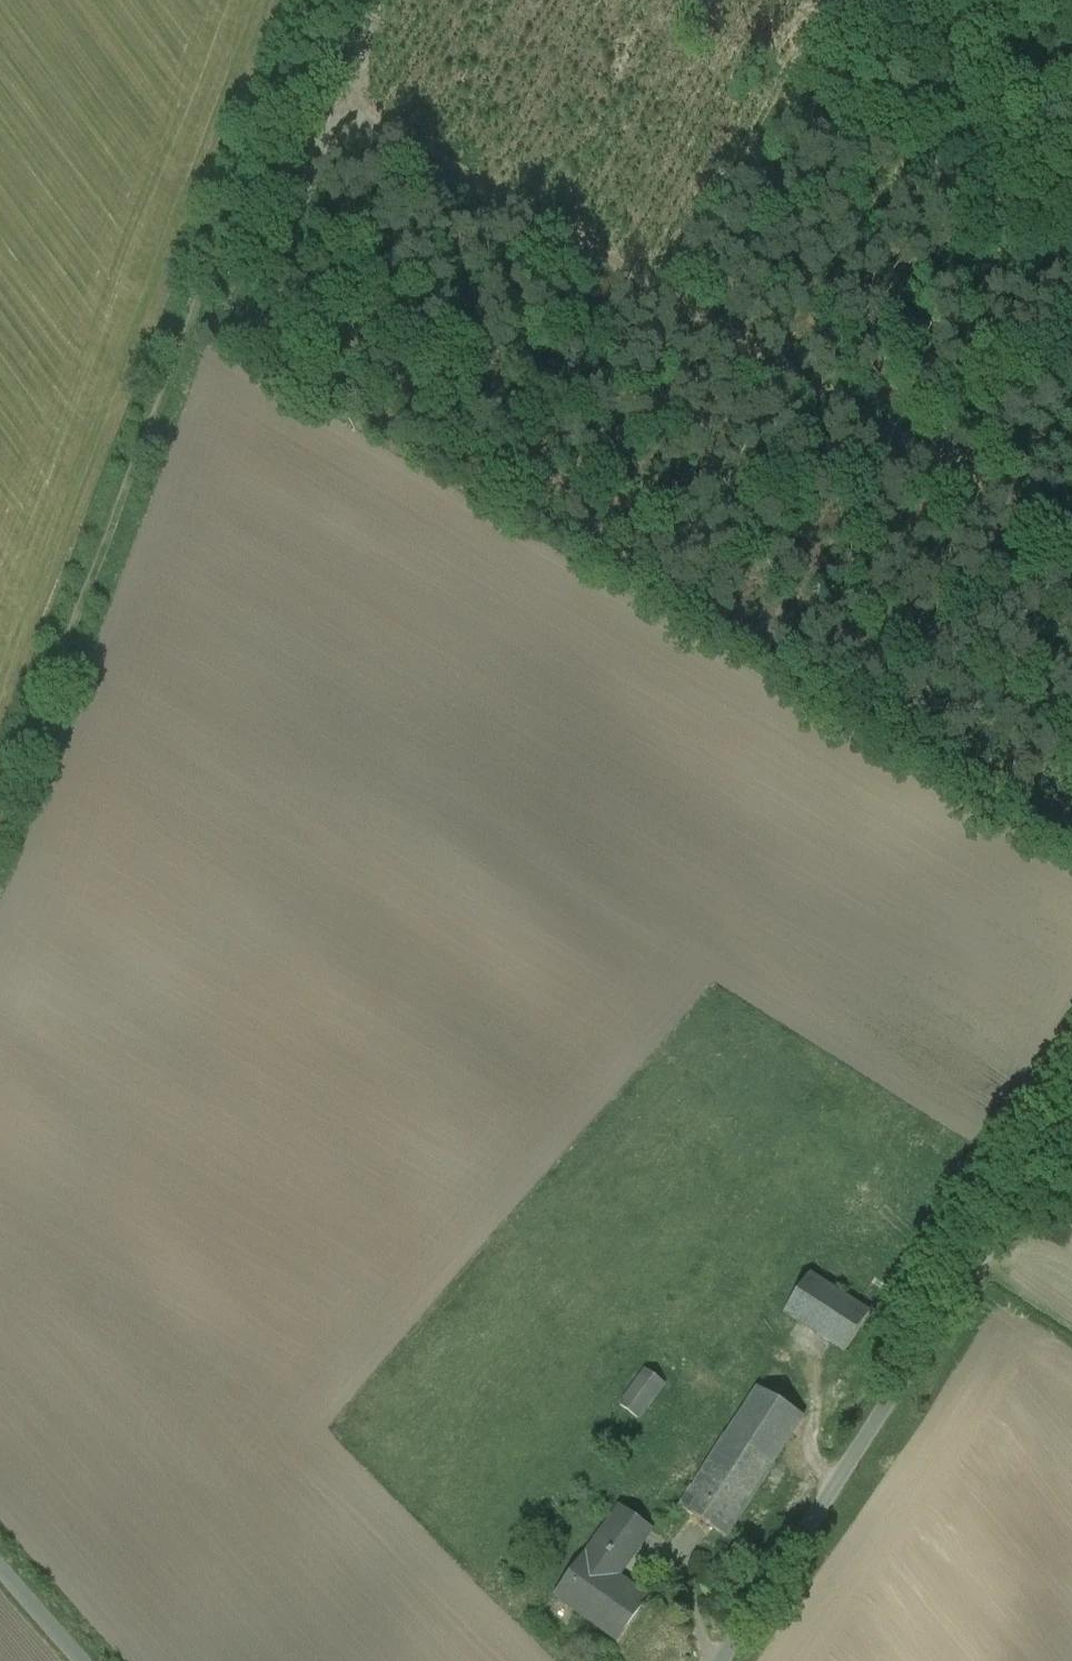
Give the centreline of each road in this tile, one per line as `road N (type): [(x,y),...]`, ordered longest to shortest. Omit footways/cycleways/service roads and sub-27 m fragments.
road 1 (unclassified): [(1071,1119),(724,1660)]
road 2 (residential): [(0,1567),(82,1660)]

